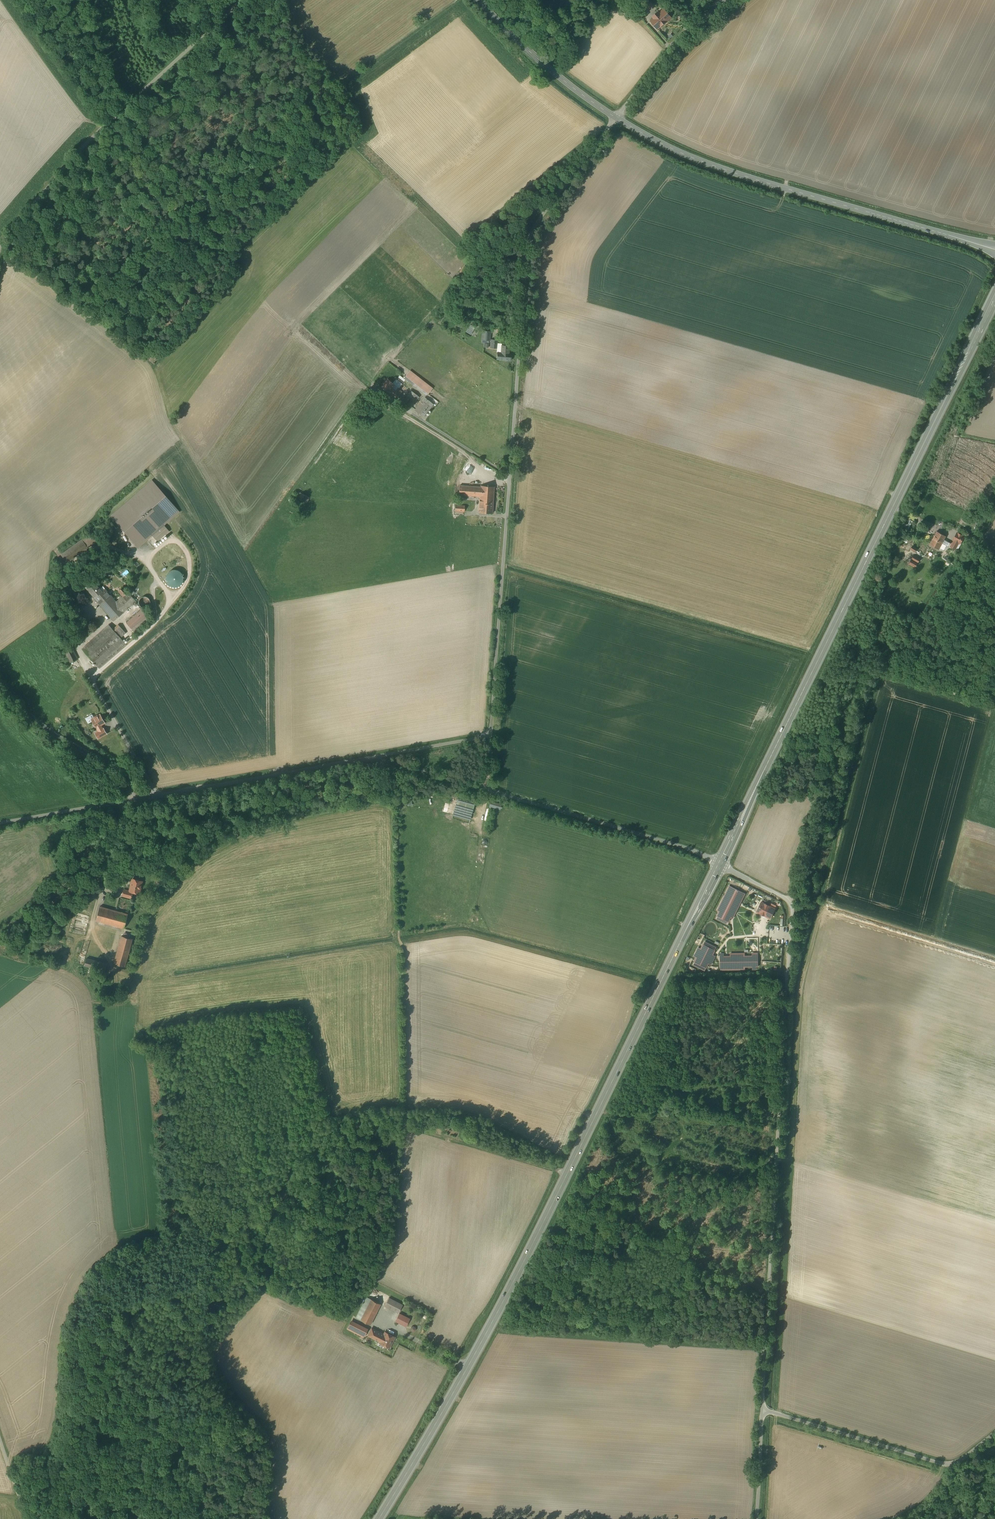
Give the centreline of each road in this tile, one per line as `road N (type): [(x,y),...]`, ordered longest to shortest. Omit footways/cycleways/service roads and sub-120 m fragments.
road 1 (secondary): [(718,864),(493,1322),(380,1518)]
road 2 (unclassified): [(616,118),(531,242),(491,736)]
road 3 (secondary): [(994,298),(718,864)]
road 4 (unclassified): [(718,864),(782,897),(792,910),(763,1408)]
road 5 (tertiary): [(994,252),(713,165),(616,118)]
road 6 (unclassified): [(0,246),(114,107),(237,0)]
road 7 (unclassified): [(994,1432),(962,1460),(942,1464),(763,1408)]
road 8 (unclassified): [(133,799),(379,759)]
road 9 (track): [(788,902),(810,865),(838,734),(866,668)]
road 10 (unclassified): [(488,791),(718,864)]
road 11 (unclassified): [(0,678),(45,728),(123,775),(133,799)]
road 12 (tertiary): [(616,118),(532,54),(479,0)]
road 13 (unclassified): [(616,118),(685,34),(725,0)]
road 14 (unclassified): [(0,824),(133,799)]

